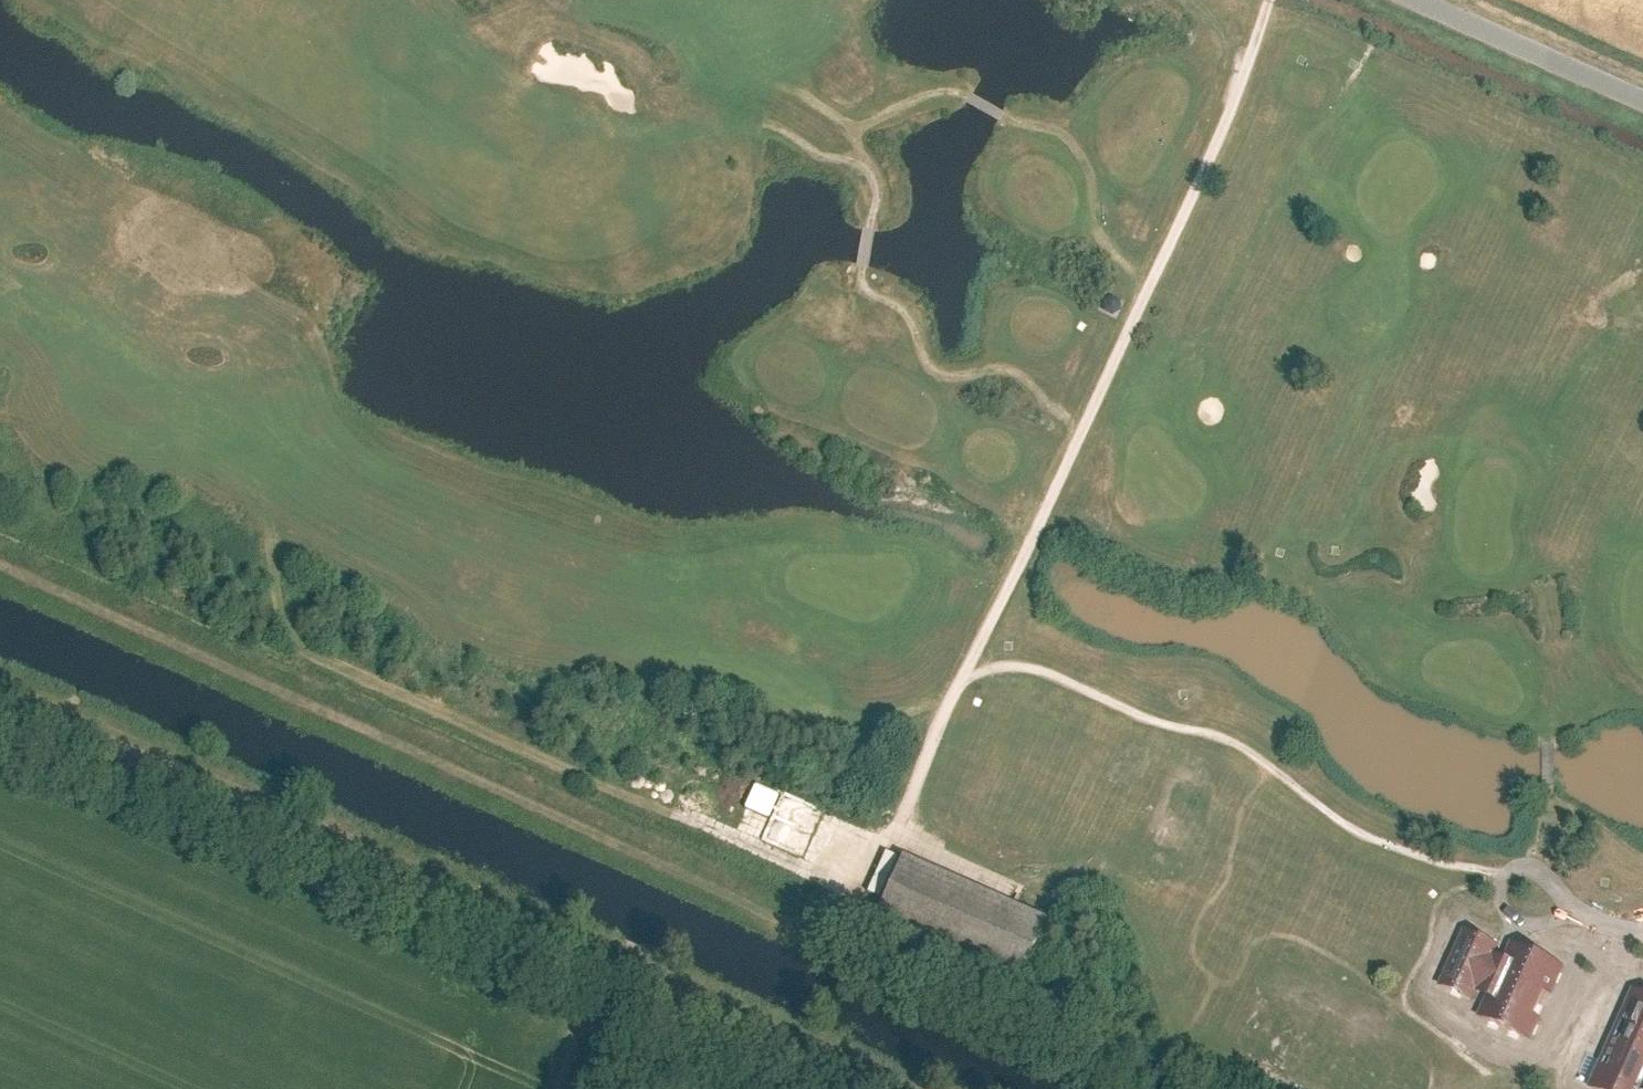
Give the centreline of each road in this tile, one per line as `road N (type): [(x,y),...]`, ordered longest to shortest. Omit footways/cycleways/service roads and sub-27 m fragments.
road 1 (tertiary): [(883,1088),(0,692)]
road 2 (unclassified): [(1642,100),(1416,0)]

